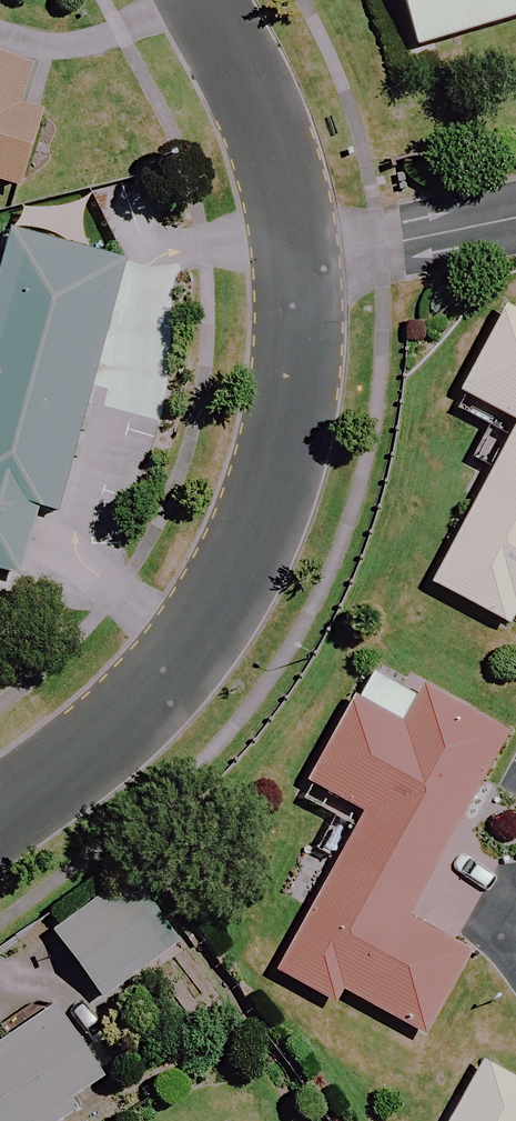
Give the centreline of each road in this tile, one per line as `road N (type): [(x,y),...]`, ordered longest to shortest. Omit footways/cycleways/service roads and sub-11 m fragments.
road 1 (residential): [(0,812),(183,653),(257,518),(297,404),(295,263)]
road 2 (residential): [(295,263),(258,117),(203,0)]
road 3 (residential): [(515,217),(295,263)]

